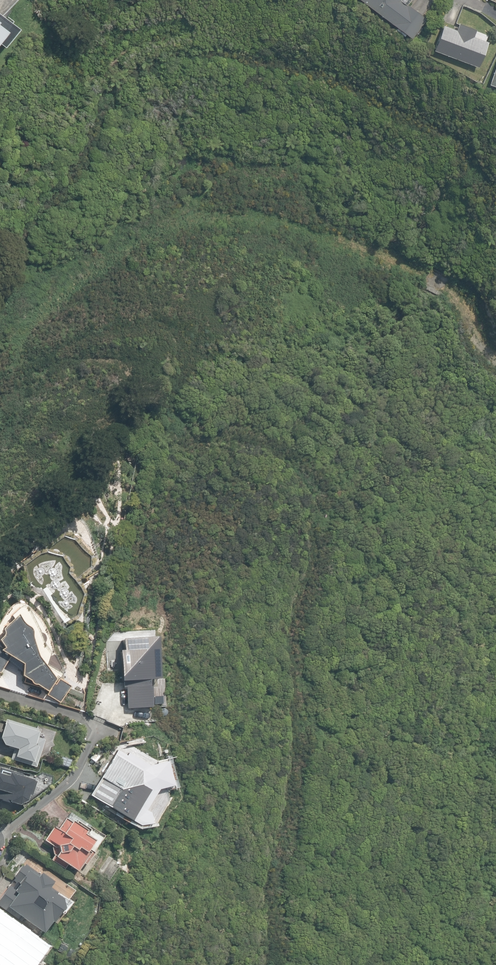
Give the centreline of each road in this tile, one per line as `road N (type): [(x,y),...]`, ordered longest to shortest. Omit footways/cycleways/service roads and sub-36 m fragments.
road 1 (track): [(172,328),(158,305),(126,302),(32,329),(19,318),(19,303),(37,274),(110,218),(159,194),(220,178),(326,201),(423,243),(451,268),(477,318),(495,333)]

